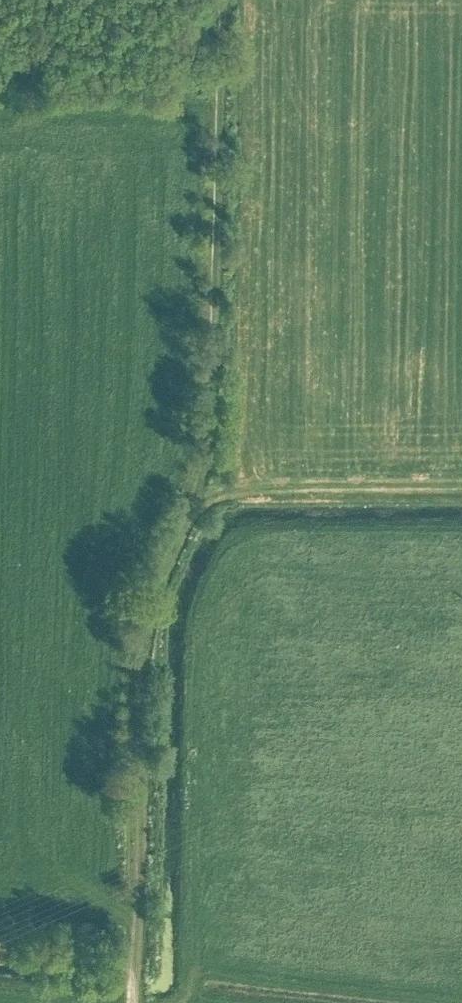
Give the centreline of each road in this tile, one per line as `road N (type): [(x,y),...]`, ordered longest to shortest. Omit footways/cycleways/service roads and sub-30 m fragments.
road 1 (track): [(213,389),(211,444),(156,615),(149,665),(135,1002)]
road 2 (track): [(137,963),(0,945)]

